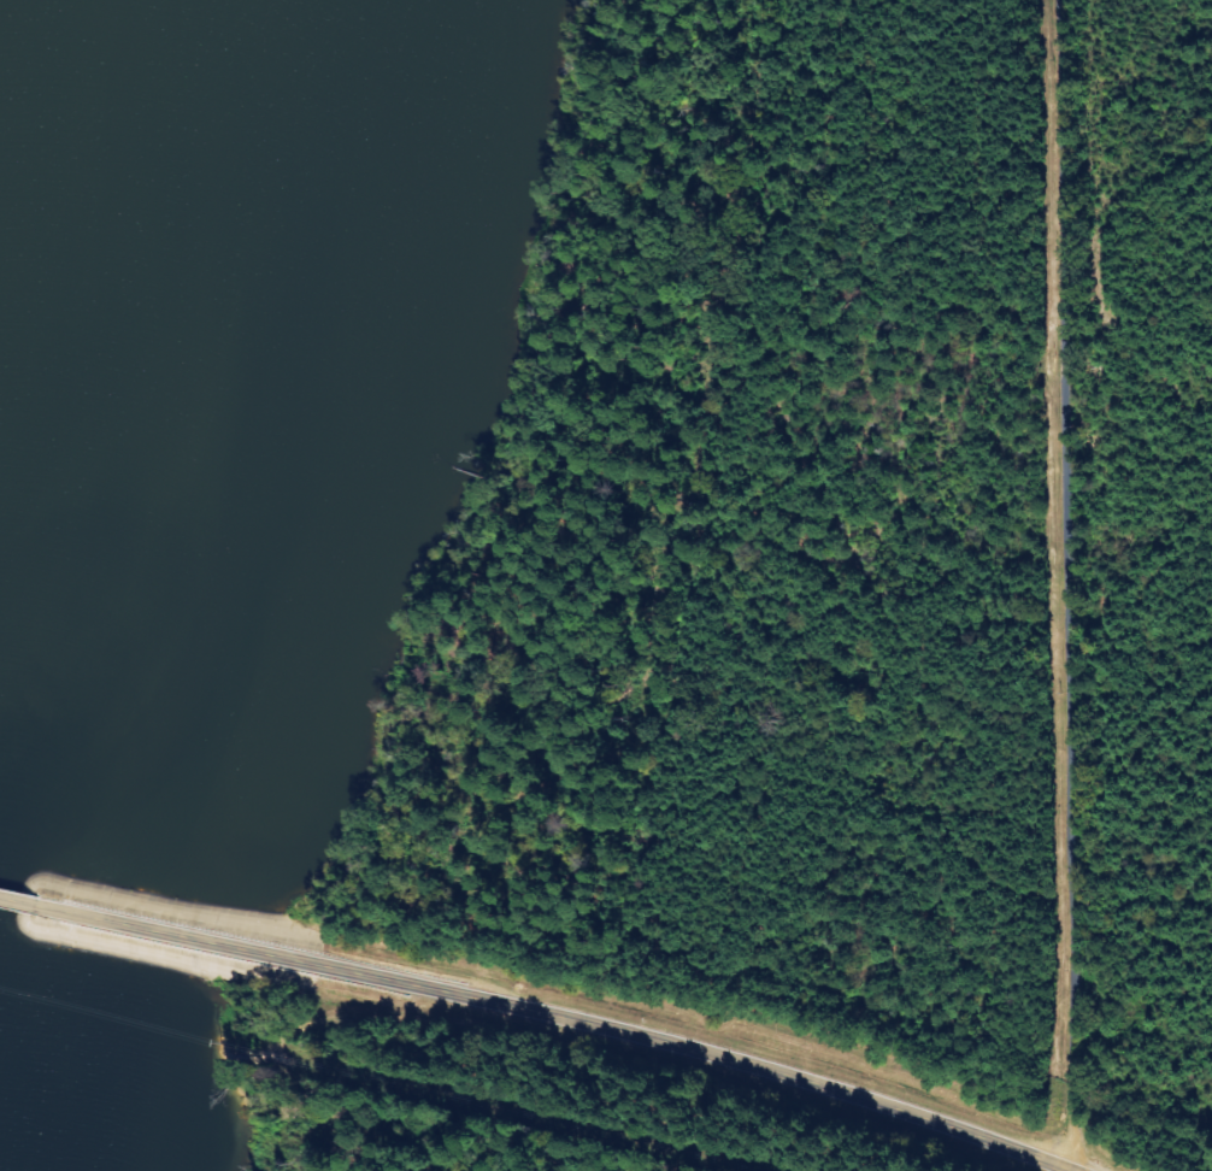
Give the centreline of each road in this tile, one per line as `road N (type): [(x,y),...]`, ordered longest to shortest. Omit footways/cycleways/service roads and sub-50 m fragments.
road 1 (tertiary): [(336,967),(731,1058),(1079,1170)]
road 2 (tertiary): [(46,906),(336,967)]

